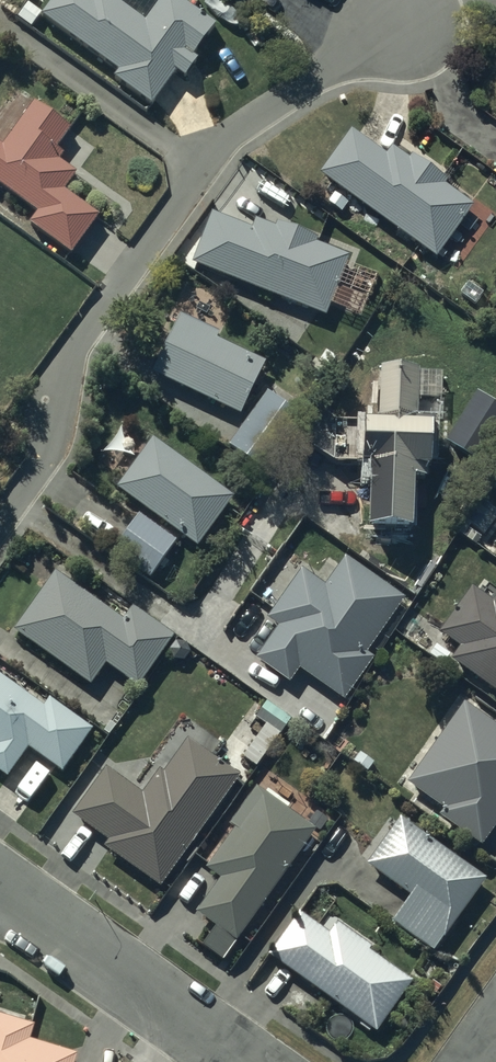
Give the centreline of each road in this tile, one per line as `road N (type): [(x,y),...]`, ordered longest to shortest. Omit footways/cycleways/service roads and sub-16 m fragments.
road 1 (residential): [(0,534),(46,470),(44,402),(225,137),(399,22)]
road 2 (residential): [(0,887),(246,1061)]

